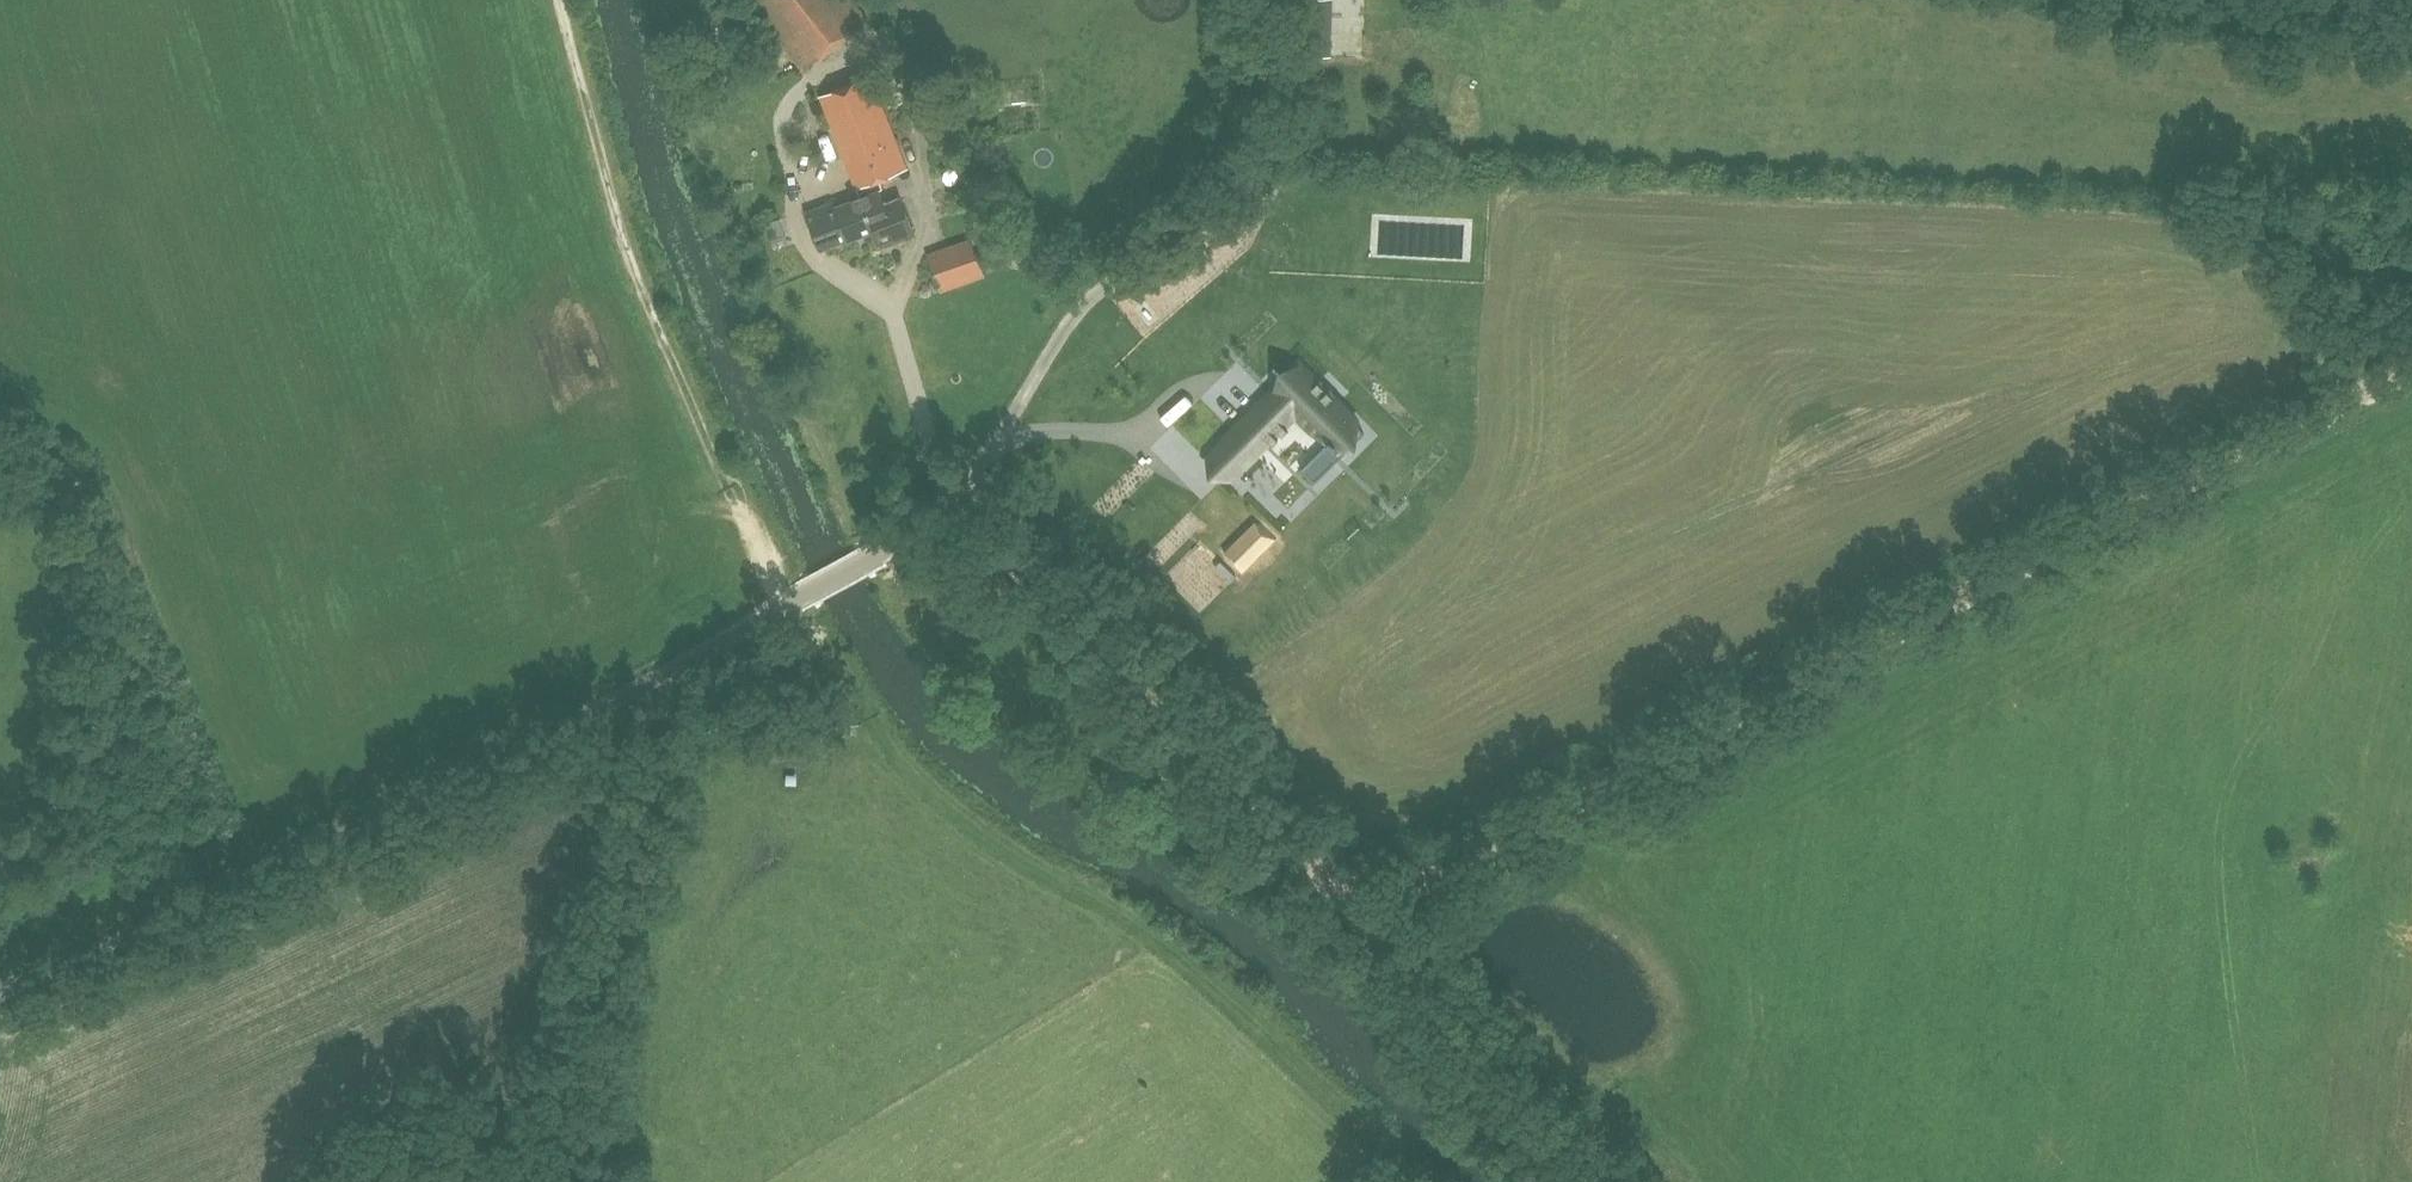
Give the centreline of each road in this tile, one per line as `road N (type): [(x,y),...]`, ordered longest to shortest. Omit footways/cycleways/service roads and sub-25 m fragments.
road 1 (unclassified): [(0,996),(690,660),(911,533),(957,491),(1085,311),(1233,204),(1264,160),(1279,98),(1288,0)]
road 2 (track): [(2411,362),(2050,545),(1358,918)]
road 3 (track): [(565,0),(618,227),(726,481),(791,601)]
road 4 (track): [(1358,918),(1110,646),(957,491)]
road 5 (track): [(0,870),(53,811),(89,746),(114,647),(108,544),(76,482),(31,446),(0,441)]
road 6 (track): [(1358,918),(1596,1181)]

